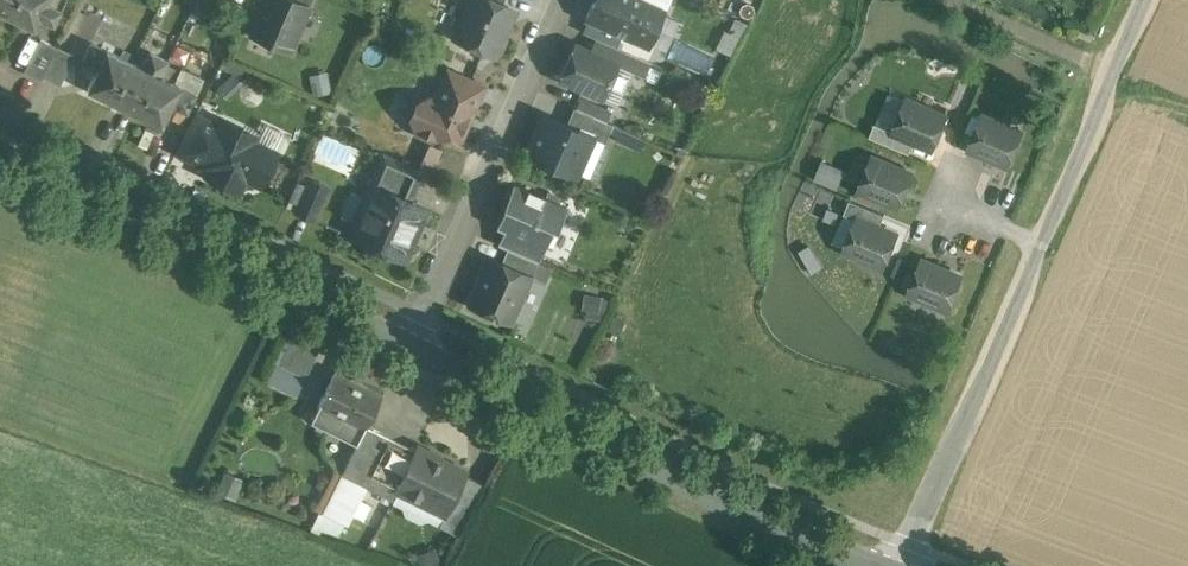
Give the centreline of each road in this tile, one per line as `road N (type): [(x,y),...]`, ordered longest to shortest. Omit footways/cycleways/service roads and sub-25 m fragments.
road 1 (residential): [(910,565),(1115,67)]
road 2 (unclassified): [(889,565),(408,336)]
road 3 (unclassified): [(408,336),(0,138)]
road 4 (residential): [(408,336),(555,0)]
road 5 (residential): [(958,0),(1115,67)]

